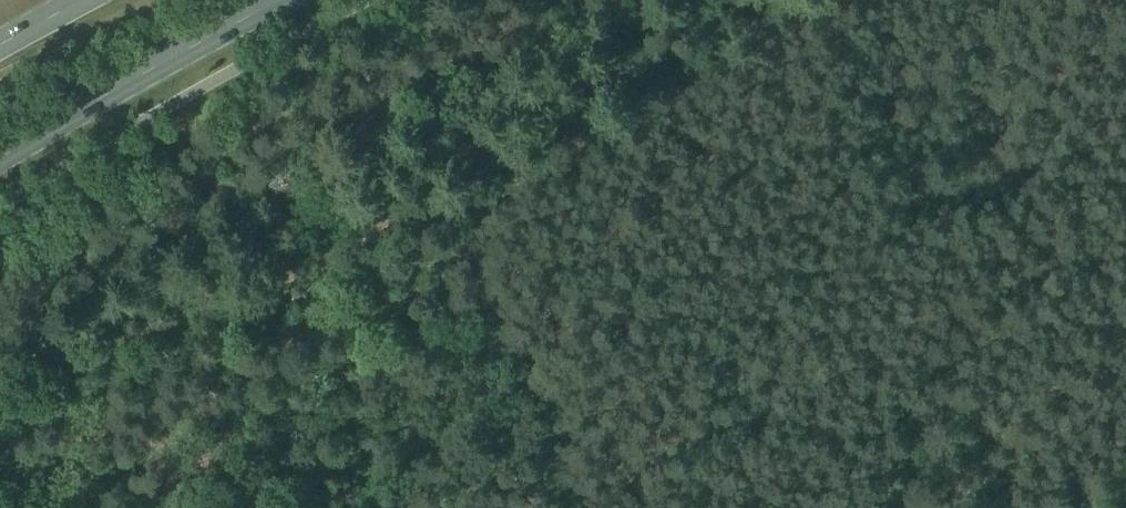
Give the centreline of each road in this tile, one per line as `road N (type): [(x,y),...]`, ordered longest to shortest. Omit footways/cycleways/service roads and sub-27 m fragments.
road 1 (track): [(764,0),(716,59),(524,178),(401,216),(256,295),(93,351),(0,372)]
road 2 (primary): [(0,162),(284,0)]

